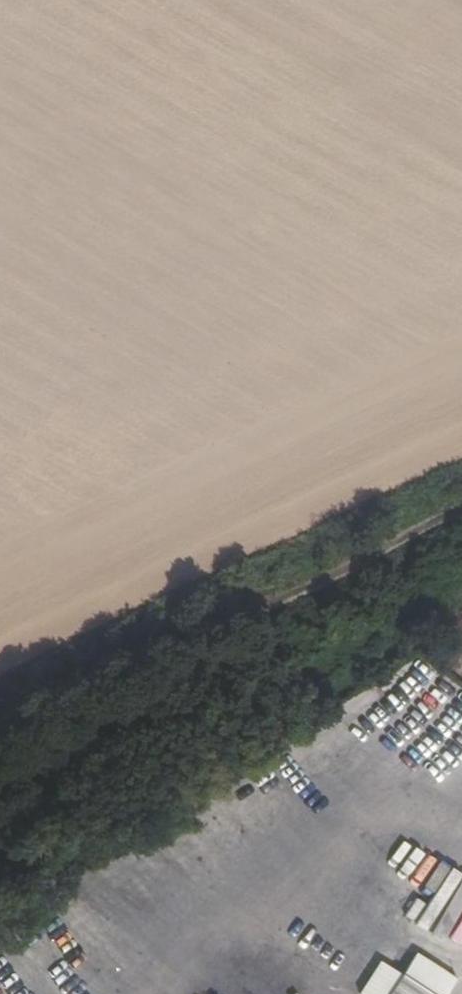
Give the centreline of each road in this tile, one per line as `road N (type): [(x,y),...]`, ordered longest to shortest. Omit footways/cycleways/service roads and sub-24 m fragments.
road 1 (track): [(0,722),(461,508)]

